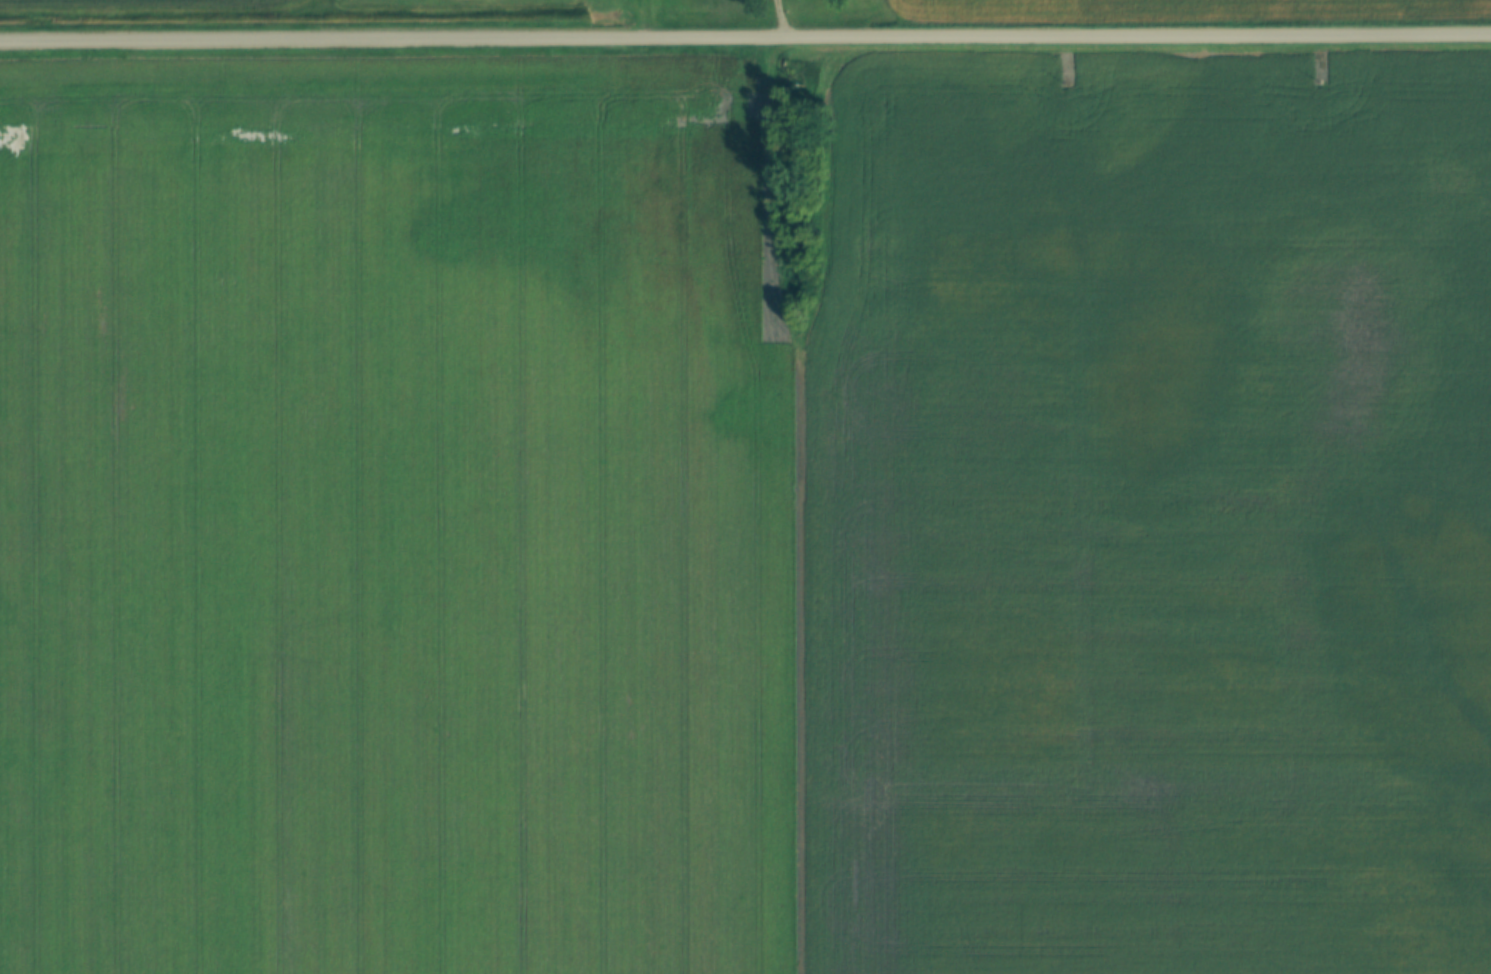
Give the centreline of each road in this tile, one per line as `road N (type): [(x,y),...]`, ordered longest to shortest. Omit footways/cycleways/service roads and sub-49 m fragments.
road 1 (residential): [(1490,32),(0,40)]

